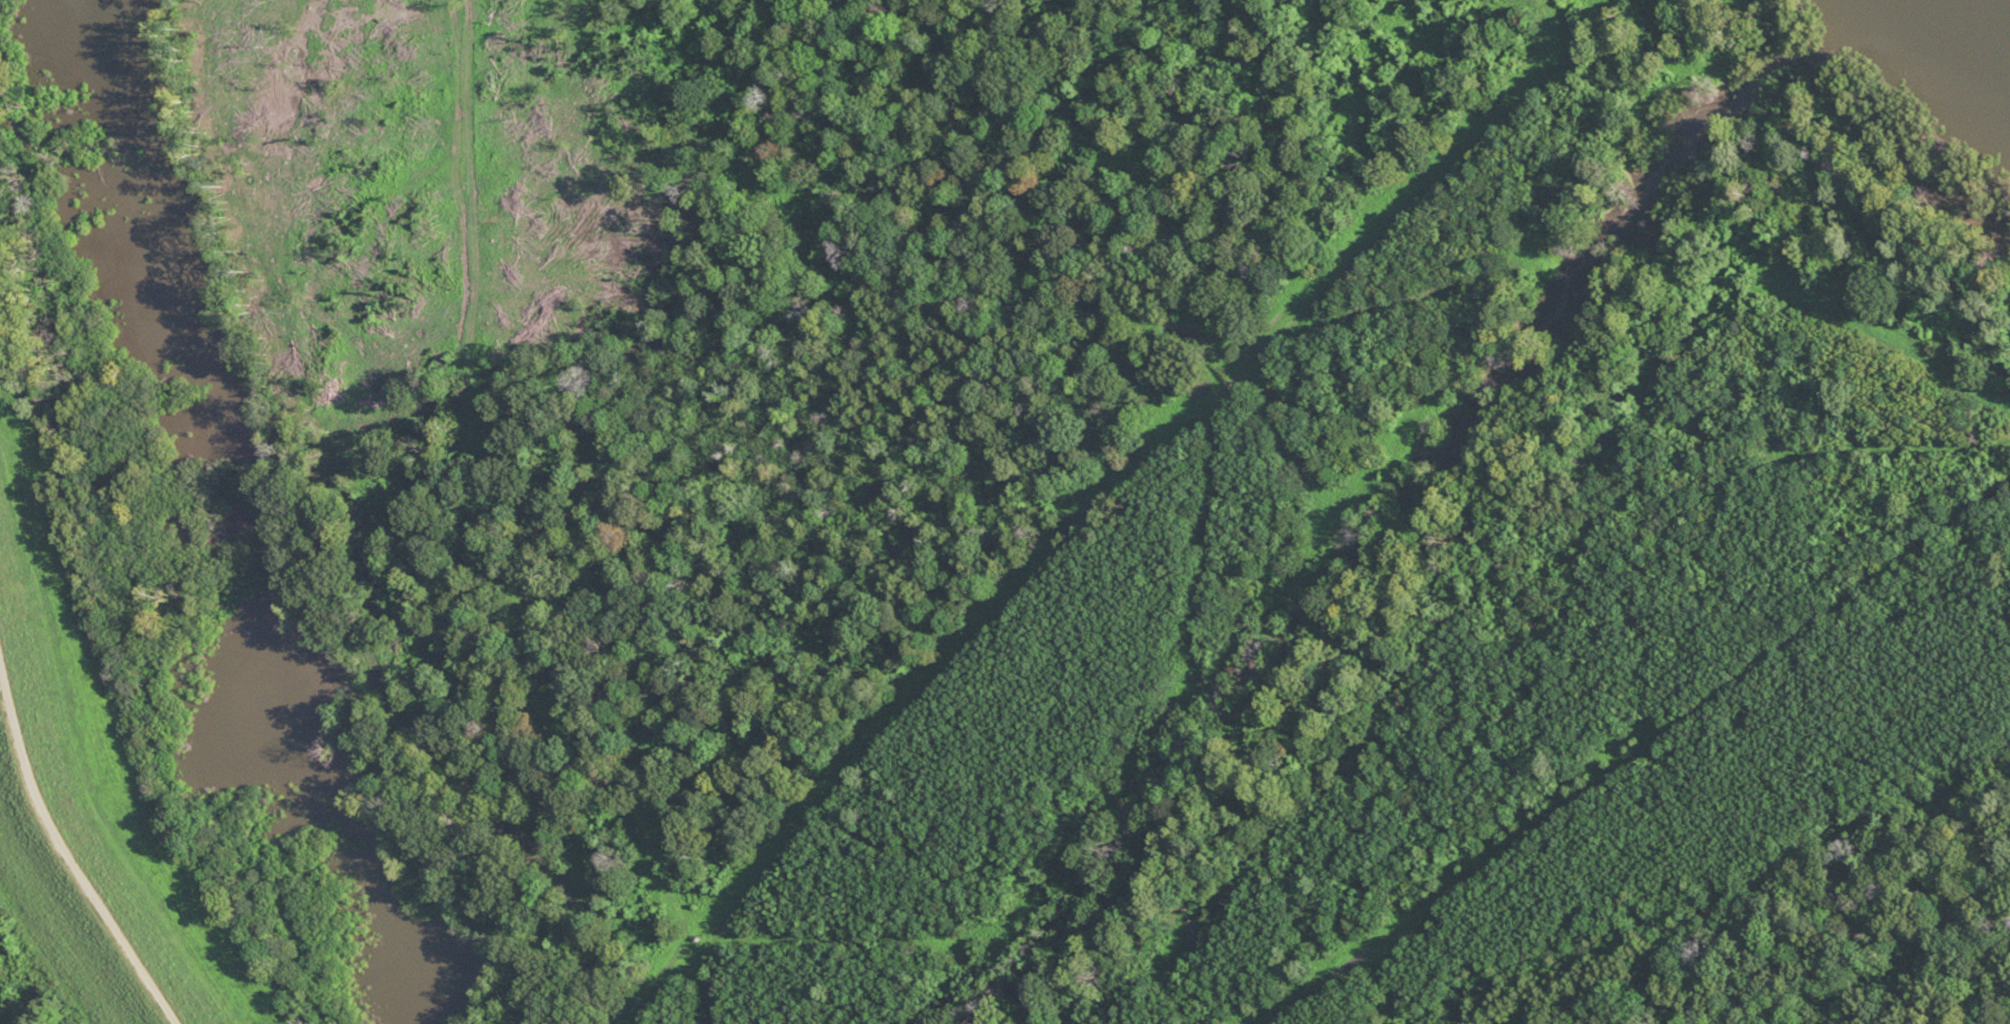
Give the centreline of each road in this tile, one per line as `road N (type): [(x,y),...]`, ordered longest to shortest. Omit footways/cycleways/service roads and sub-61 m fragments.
road 1 (residential): [(664,1023),(719,950),(856,813),(1101,522),(1290,341),(1591,30)]
road 2 (residential): [(2009,490),(1269,1023)]
road 3 (residential): [(171,1023),(59,855),(28,793),(0,673)]

